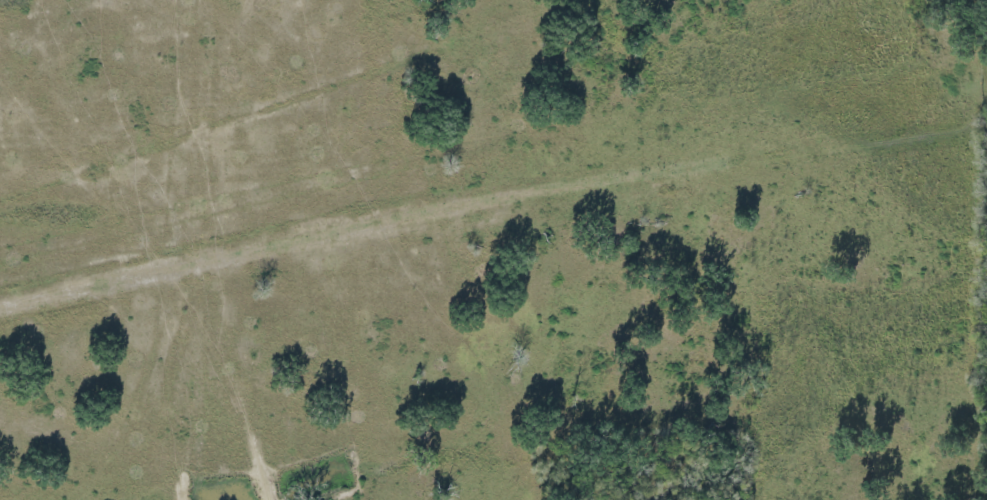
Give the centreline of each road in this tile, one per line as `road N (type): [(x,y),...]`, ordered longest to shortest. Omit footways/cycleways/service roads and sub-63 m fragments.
road 1 (track): [(0,69),(40,142),(89,177)]

